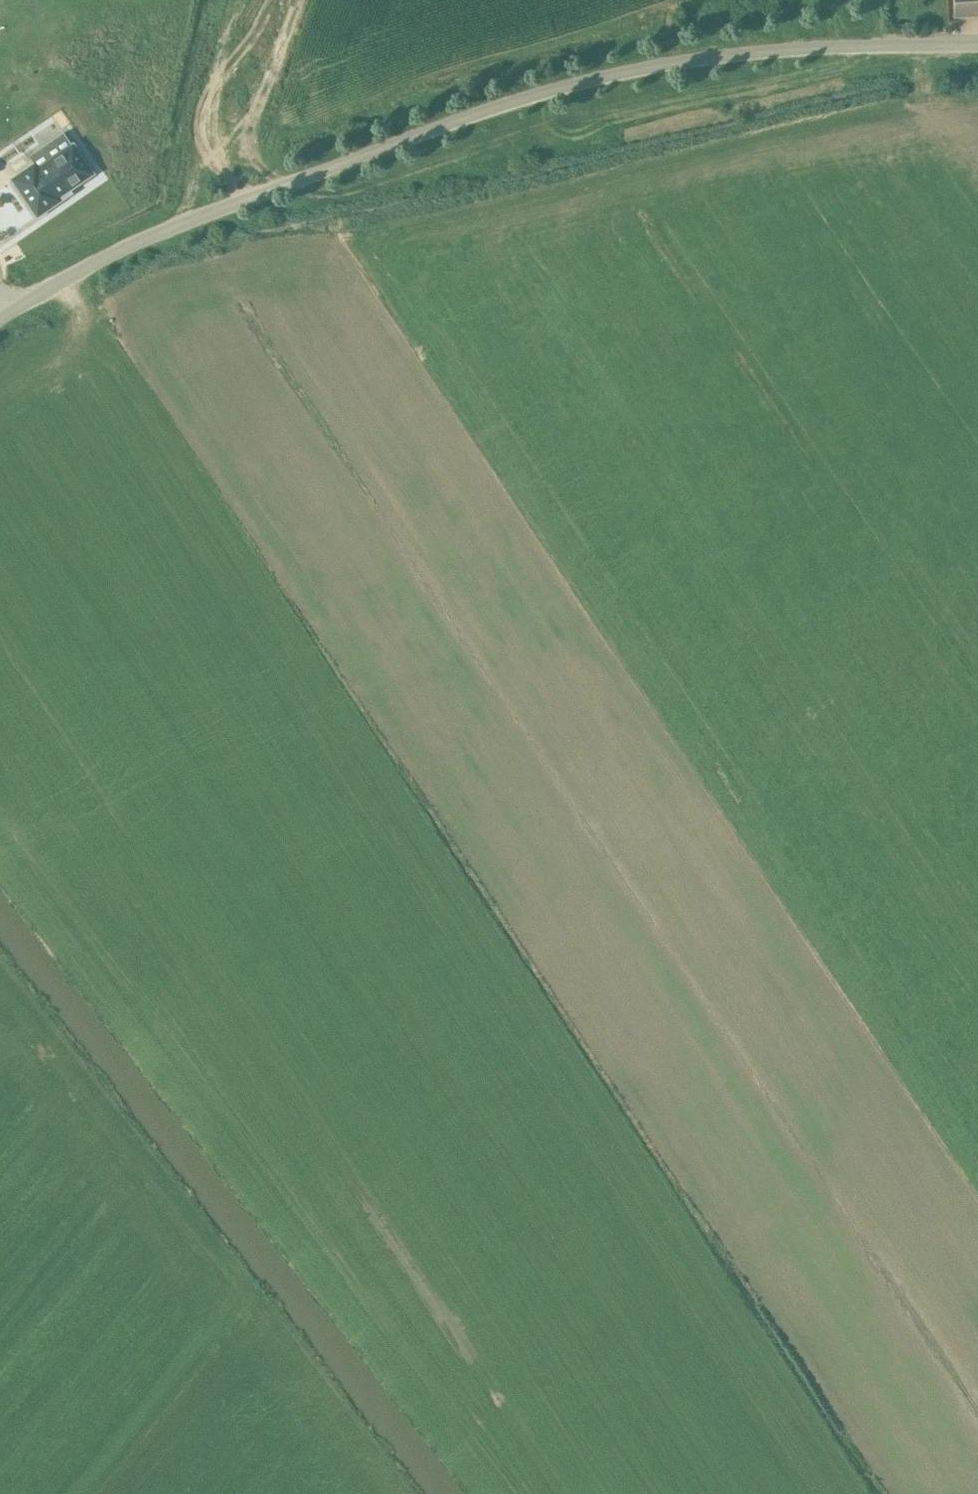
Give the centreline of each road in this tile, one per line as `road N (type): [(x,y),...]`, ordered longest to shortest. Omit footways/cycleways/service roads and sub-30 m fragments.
road 1 (unclassified): [(0,310),(83,254),(275,178),(650,53),(977,40)]

